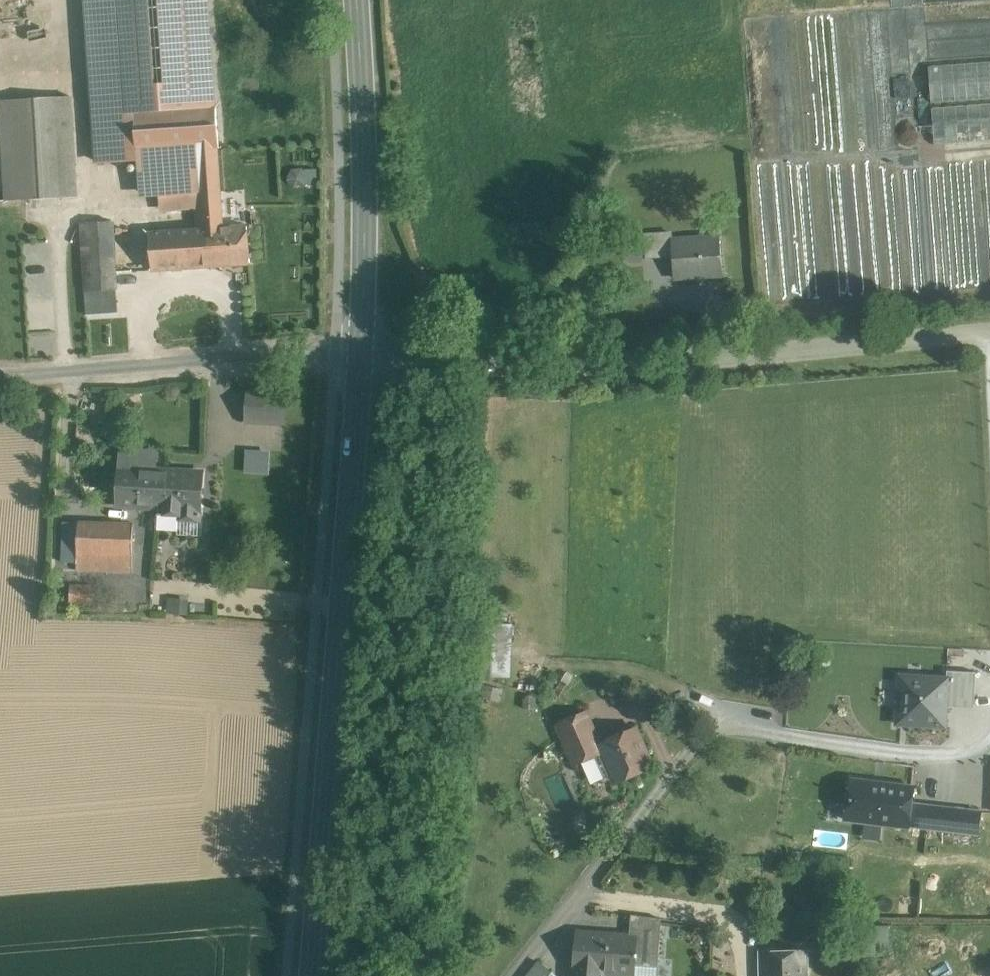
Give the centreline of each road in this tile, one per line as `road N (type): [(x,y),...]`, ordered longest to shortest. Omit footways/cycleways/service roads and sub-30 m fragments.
road 1 (unclassified): [(361,358),(533,366),(989,331)]
road 2 (tertiary): [(312,975),(361,358)]
road 3 (unclassified): [(0,378),(337,352),(361,358)]
road 4 (tertiary): [(361,358),(354,0)]

